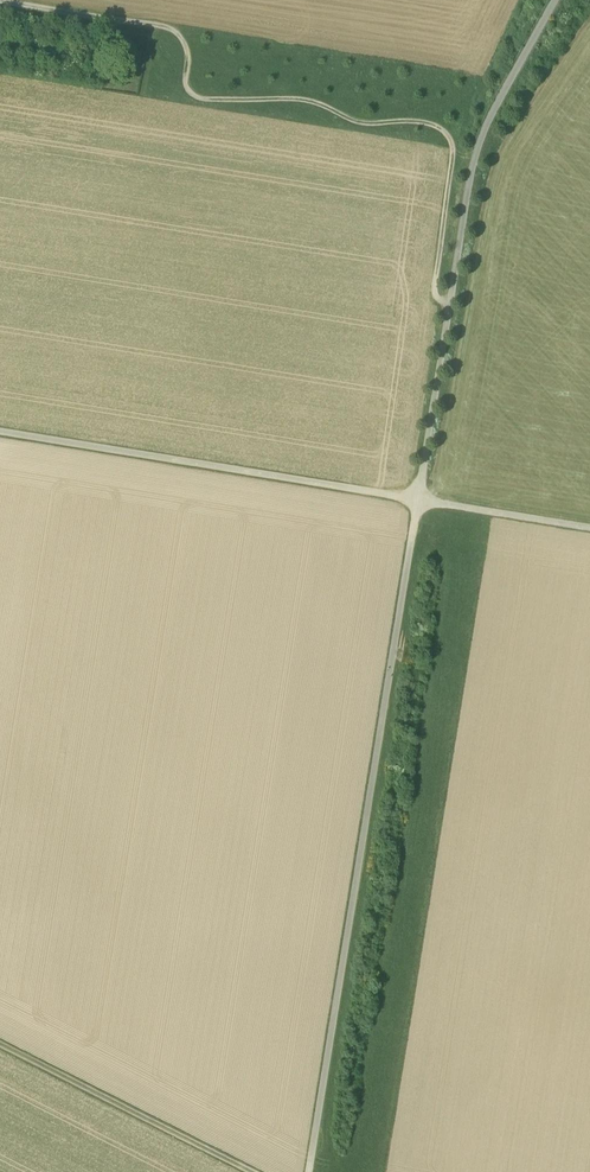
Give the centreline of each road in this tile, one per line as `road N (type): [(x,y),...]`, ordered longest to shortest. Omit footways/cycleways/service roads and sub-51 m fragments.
road 1 (track): [(560,0),(475,164),(311,1171)]
road 2 (track): [(589,530),(0,434)]
road 3 (track): [(0,1045),(251,1171)]
road 4 (track): [(8,0),(173,28)]

